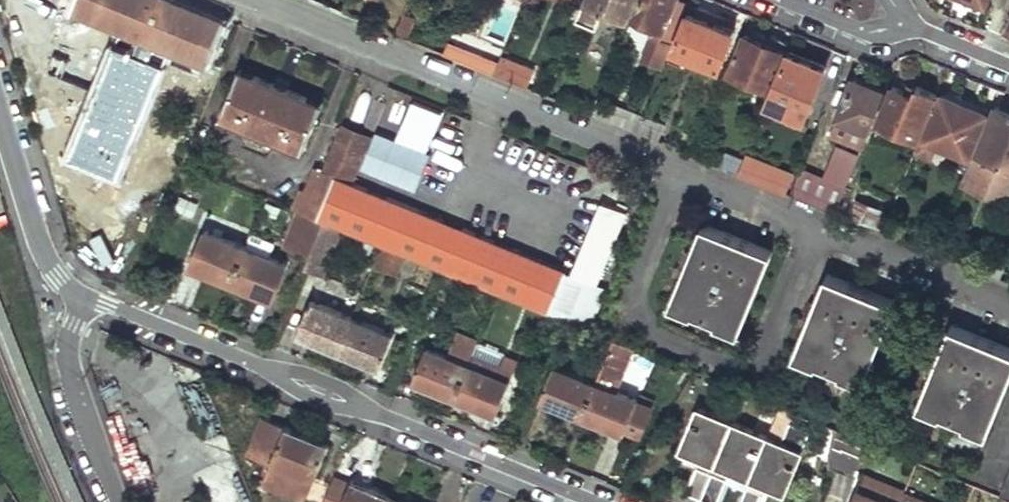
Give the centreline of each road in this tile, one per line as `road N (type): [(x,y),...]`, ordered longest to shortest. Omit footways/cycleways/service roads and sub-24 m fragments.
road 1 (residential): [(261,0),(1008,305)]
road 2 (residential): [(84,296),(595,501)]
road 3 (residential): [(84,296),(69,356),(115,501)]
road 4 (residential): [(0,117),(40,246),(58,278),(84,296)]
road 5 (residential): [(786,0),(872,33),(925,31)]

